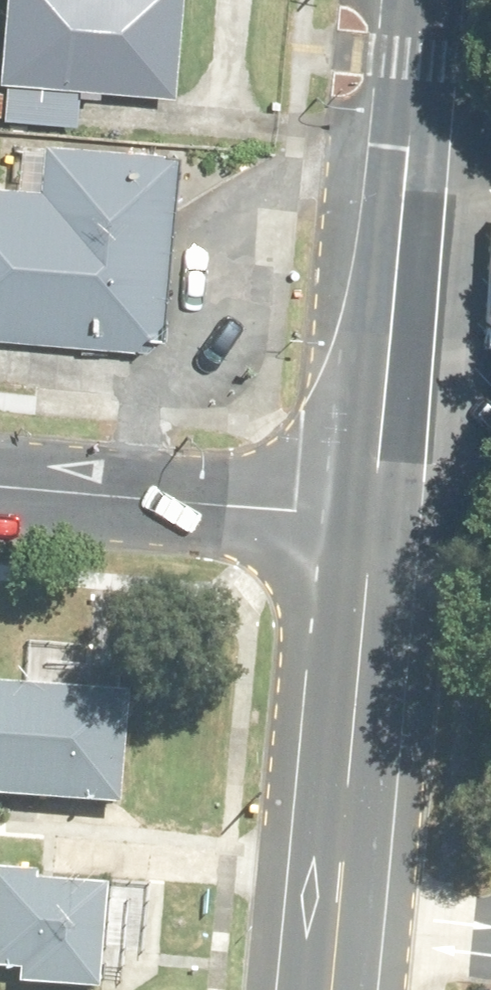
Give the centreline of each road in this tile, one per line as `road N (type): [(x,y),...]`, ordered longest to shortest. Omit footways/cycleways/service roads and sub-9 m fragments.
road 1 (tertiary): [(373,522),(417,0)]
road 2 (tertiary): [(328,989),(373,522)]
road 3 (residential): [(0,489),(373,522)]

